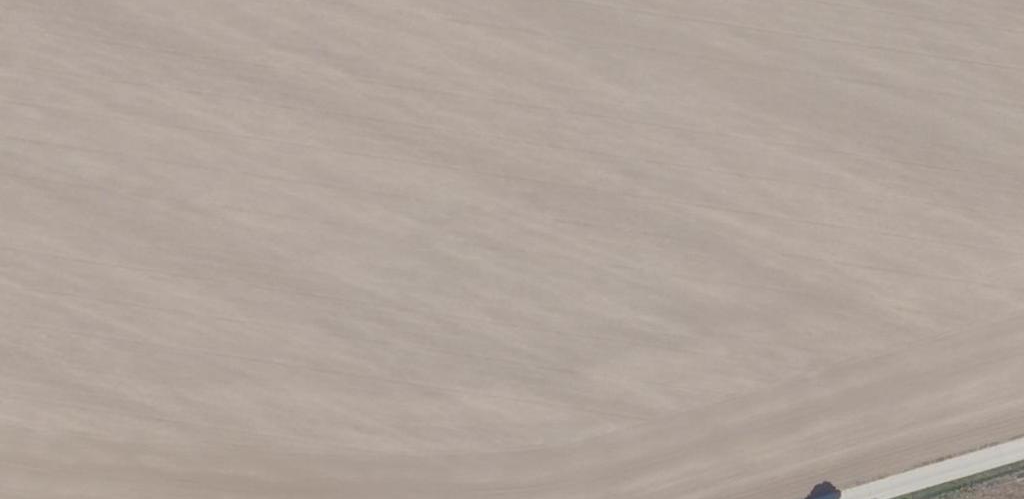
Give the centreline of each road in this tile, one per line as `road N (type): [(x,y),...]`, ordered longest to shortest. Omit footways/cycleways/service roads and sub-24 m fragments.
road 1 (track): [(835,498),(1023,443)]

